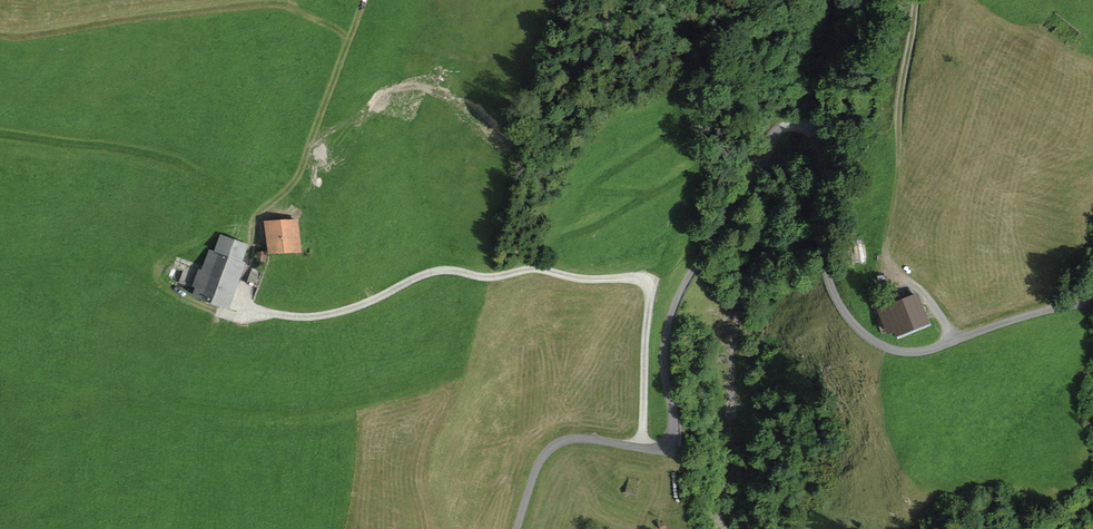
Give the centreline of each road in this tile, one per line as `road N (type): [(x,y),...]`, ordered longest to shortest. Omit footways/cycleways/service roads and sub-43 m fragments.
road 1 (unclassified): [(1092,295),(918,351),(873,341),(843,309),(828,276),(813,135),(805,125),(787,125),(671,317),(669,444),(559,442),(540,460),(518,528)]
road 2 (track): [(236,303),(316,316),(446,270),(638,279),(650,293),(641,448)]
road 3 (track): [(917,0),(885,251),(890,269),(928,297),(951,341)]

